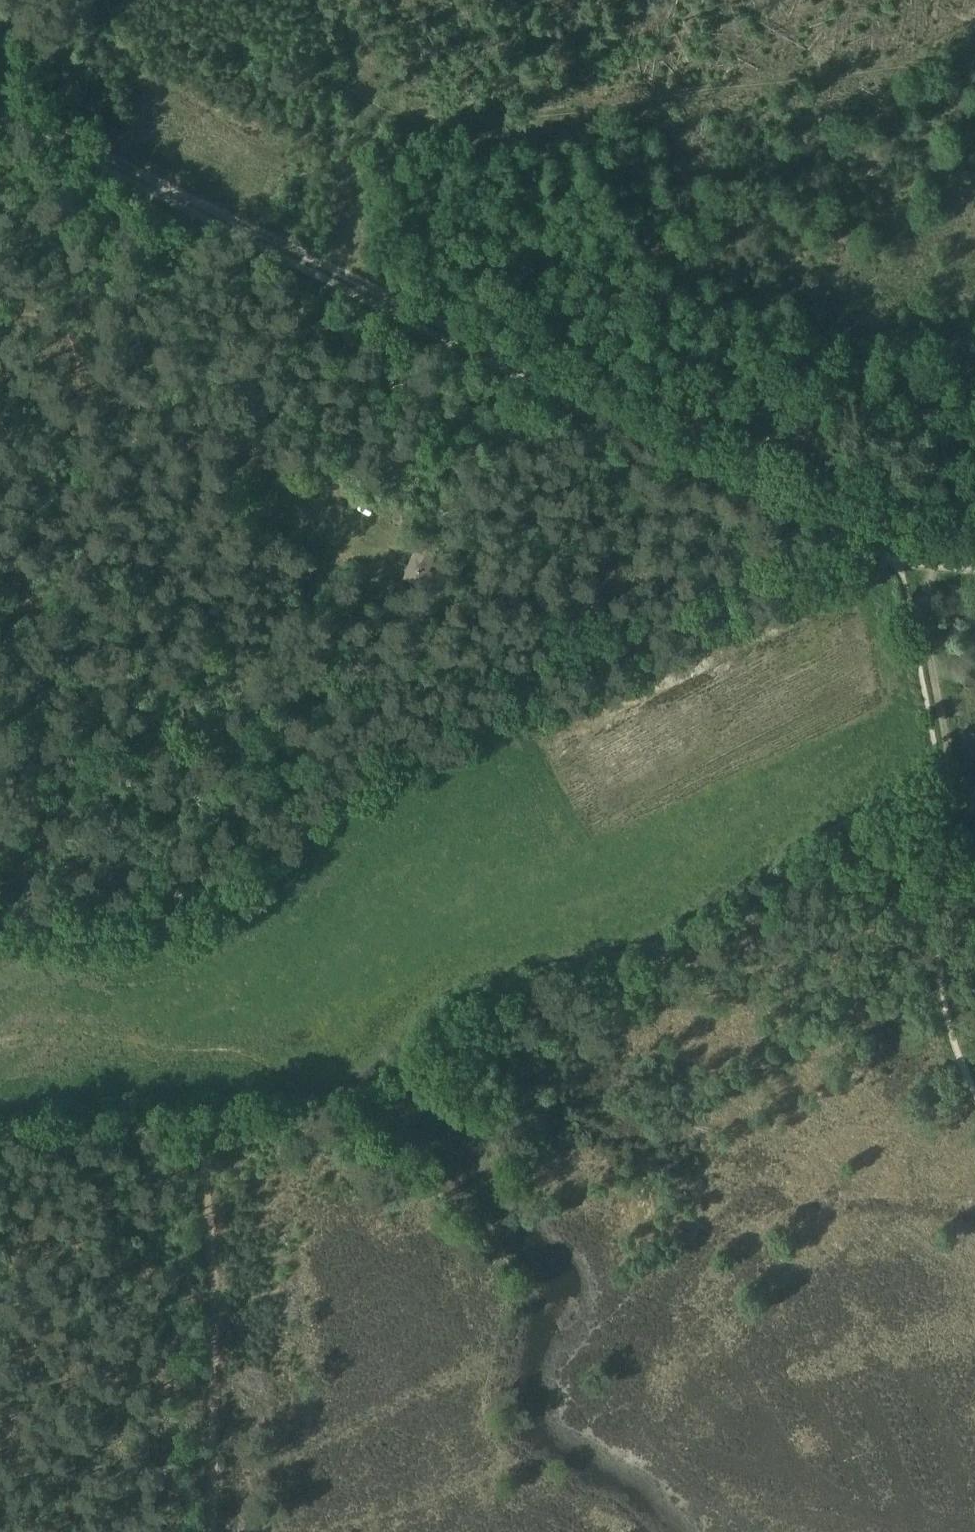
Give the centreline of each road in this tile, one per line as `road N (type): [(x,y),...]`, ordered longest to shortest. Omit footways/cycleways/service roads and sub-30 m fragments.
road 1 (track): [(220,1531),(210,1154),(259,1120),(362,1103),(823,897),(947,811),(954,761),(927,605),(931,567)]
road 2 (track): [(0,103),(851,533),(904,553),(974,562)]
road 3 (track): [(0,863),(73,839),(218,738),(349,610)]

